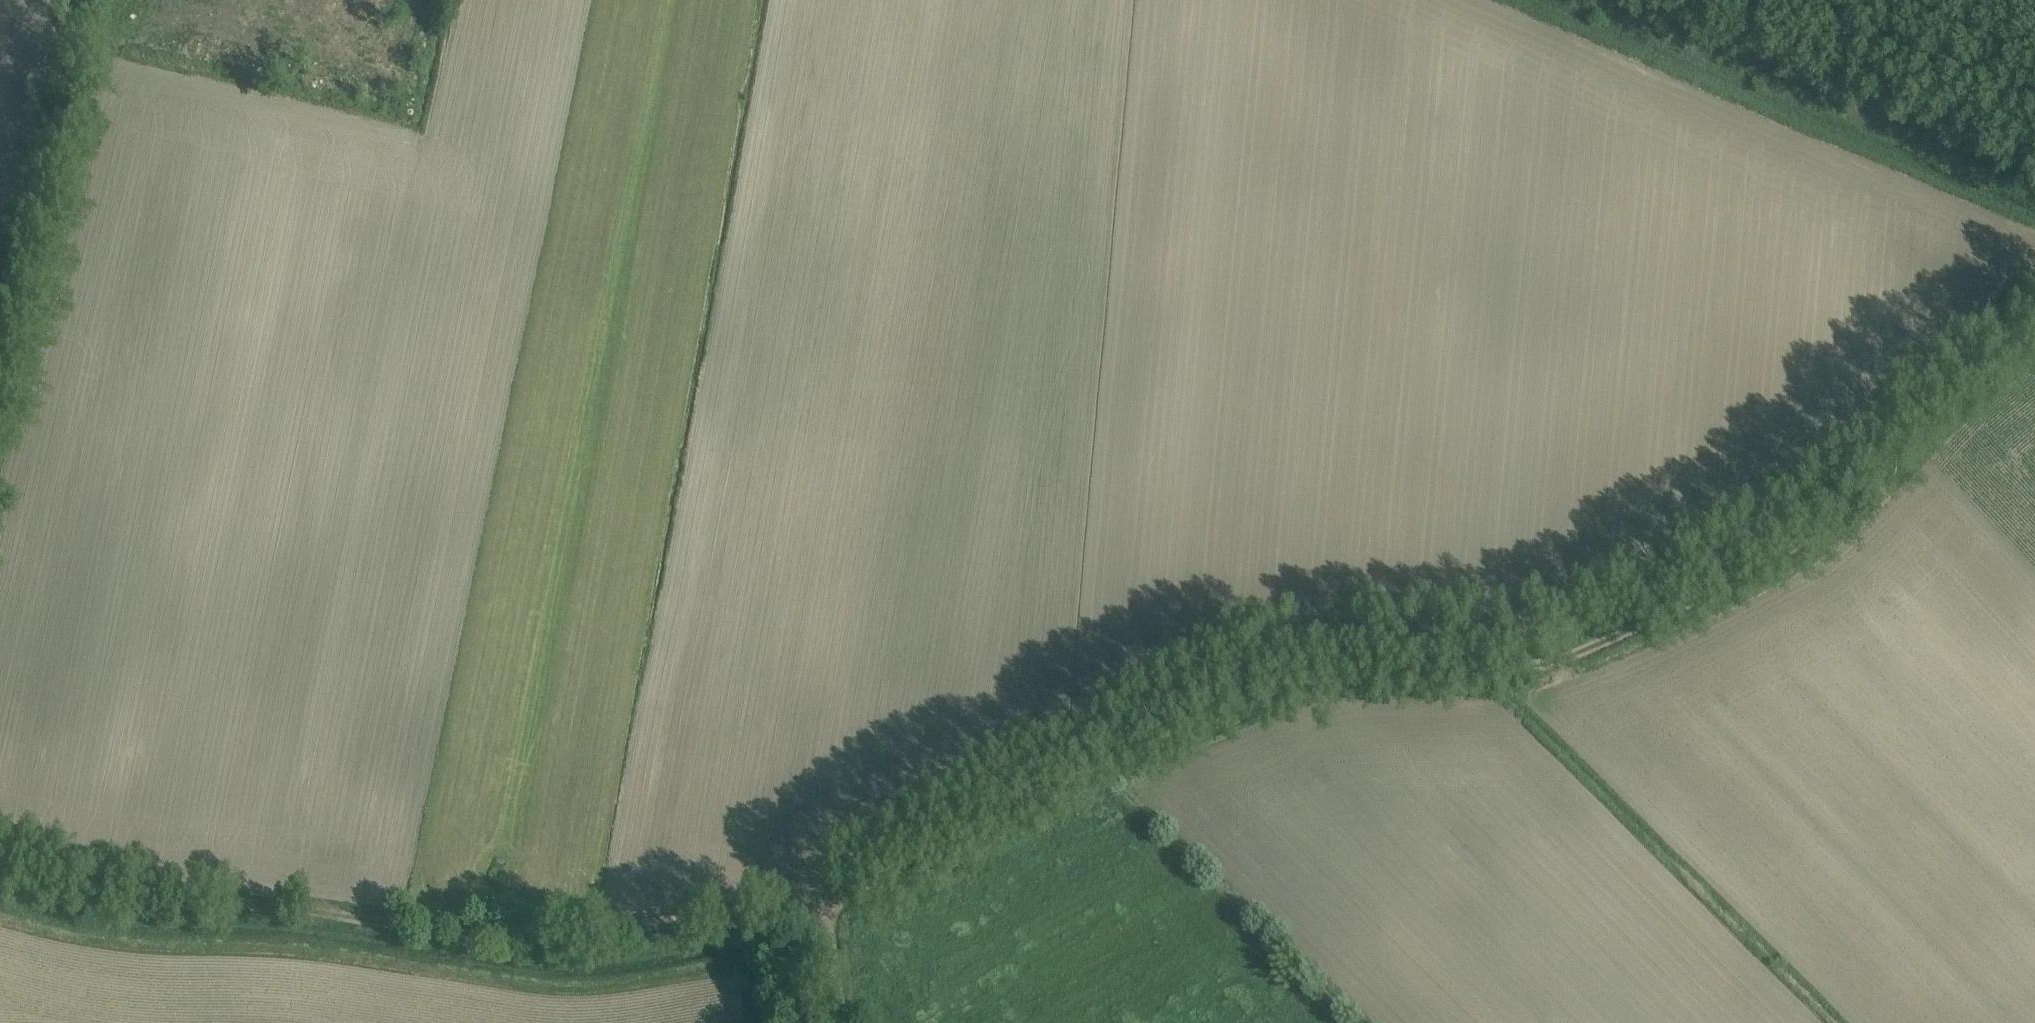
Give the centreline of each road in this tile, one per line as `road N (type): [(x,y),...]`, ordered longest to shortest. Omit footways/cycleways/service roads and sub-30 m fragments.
road 1 (track): [(2034,340),(1798,550),(1703,600),(1614,642),(1515,672),(1328,678),(1277,691),(840,900),(824,914),(841,1022)]
road 2 (track): [(824,914),(556,940),(129,902),(0,872)]
road 3 (track): [(0,375),(91,0)]

